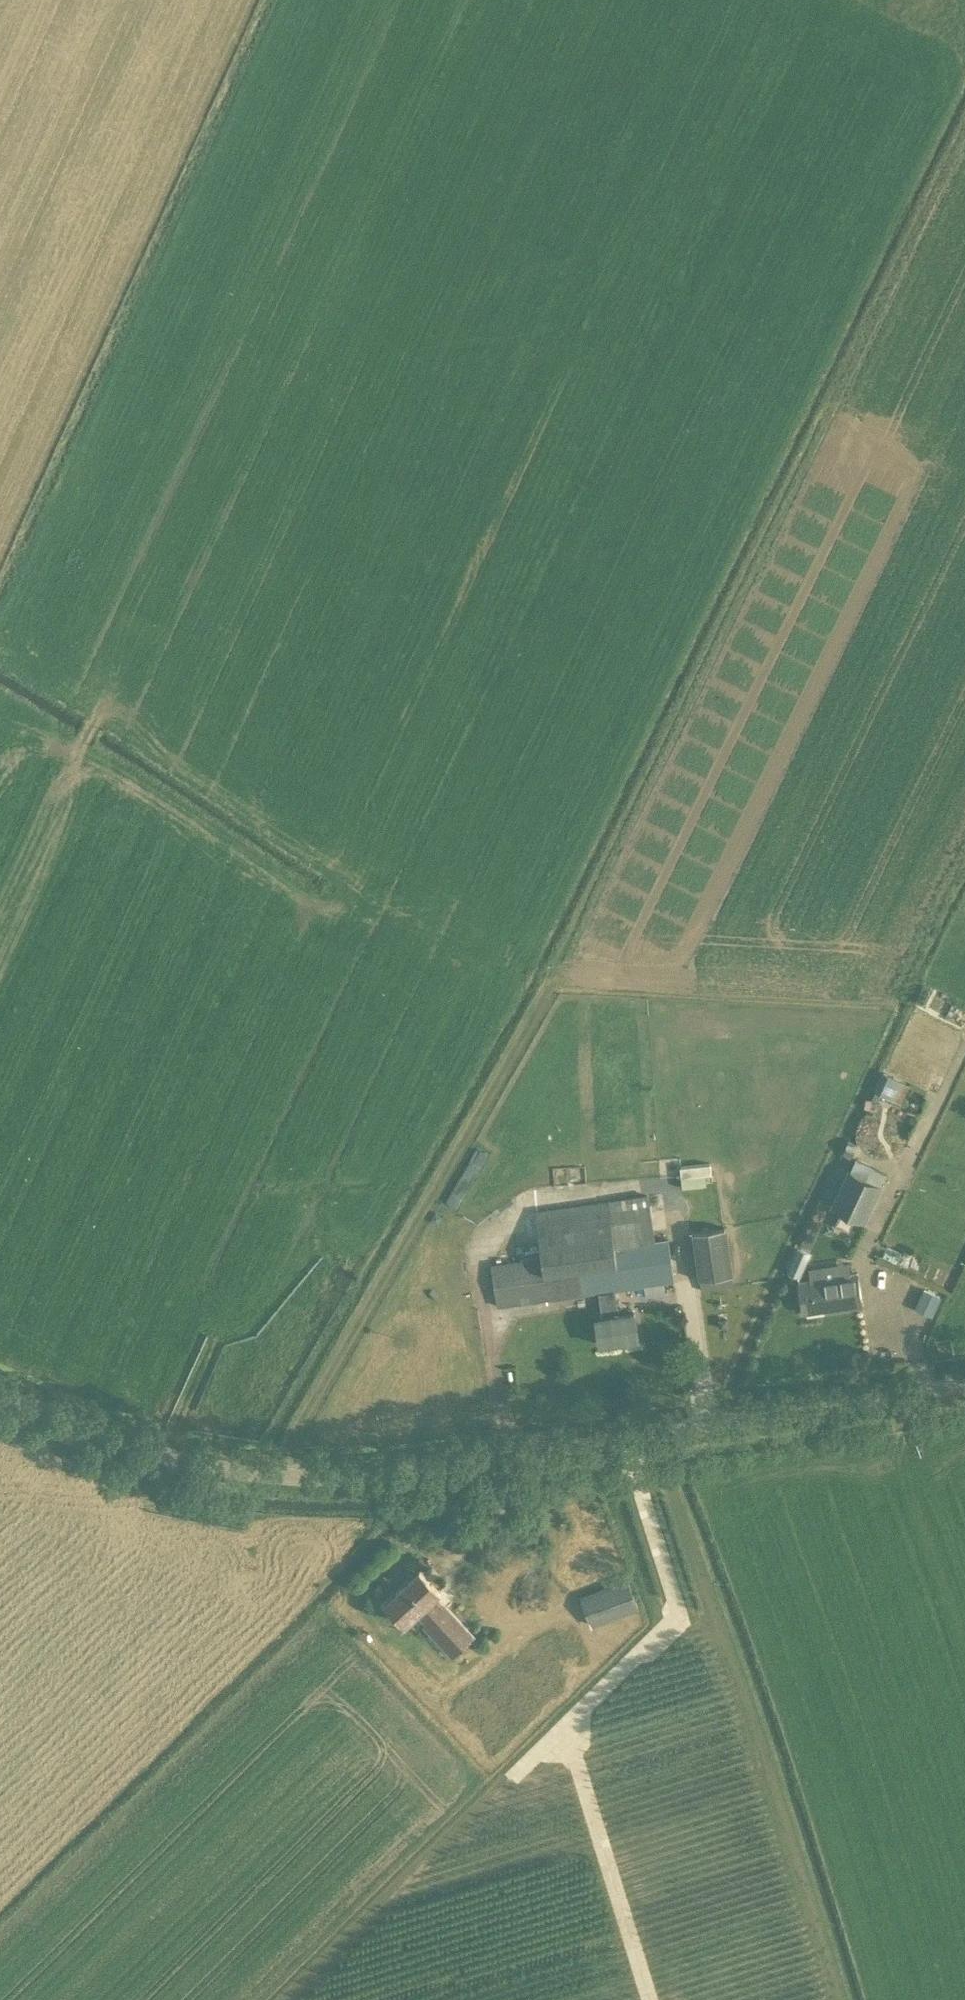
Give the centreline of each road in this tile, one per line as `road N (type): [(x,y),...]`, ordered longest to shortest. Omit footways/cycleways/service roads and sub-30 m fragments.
road 1 (unclassified): [(964,1404),(401,1482),(266,1482),(136,1456),(0,1399)]
road 2 (track): [(630,1999),(544,1741),(678,1611),(628,1451)]

